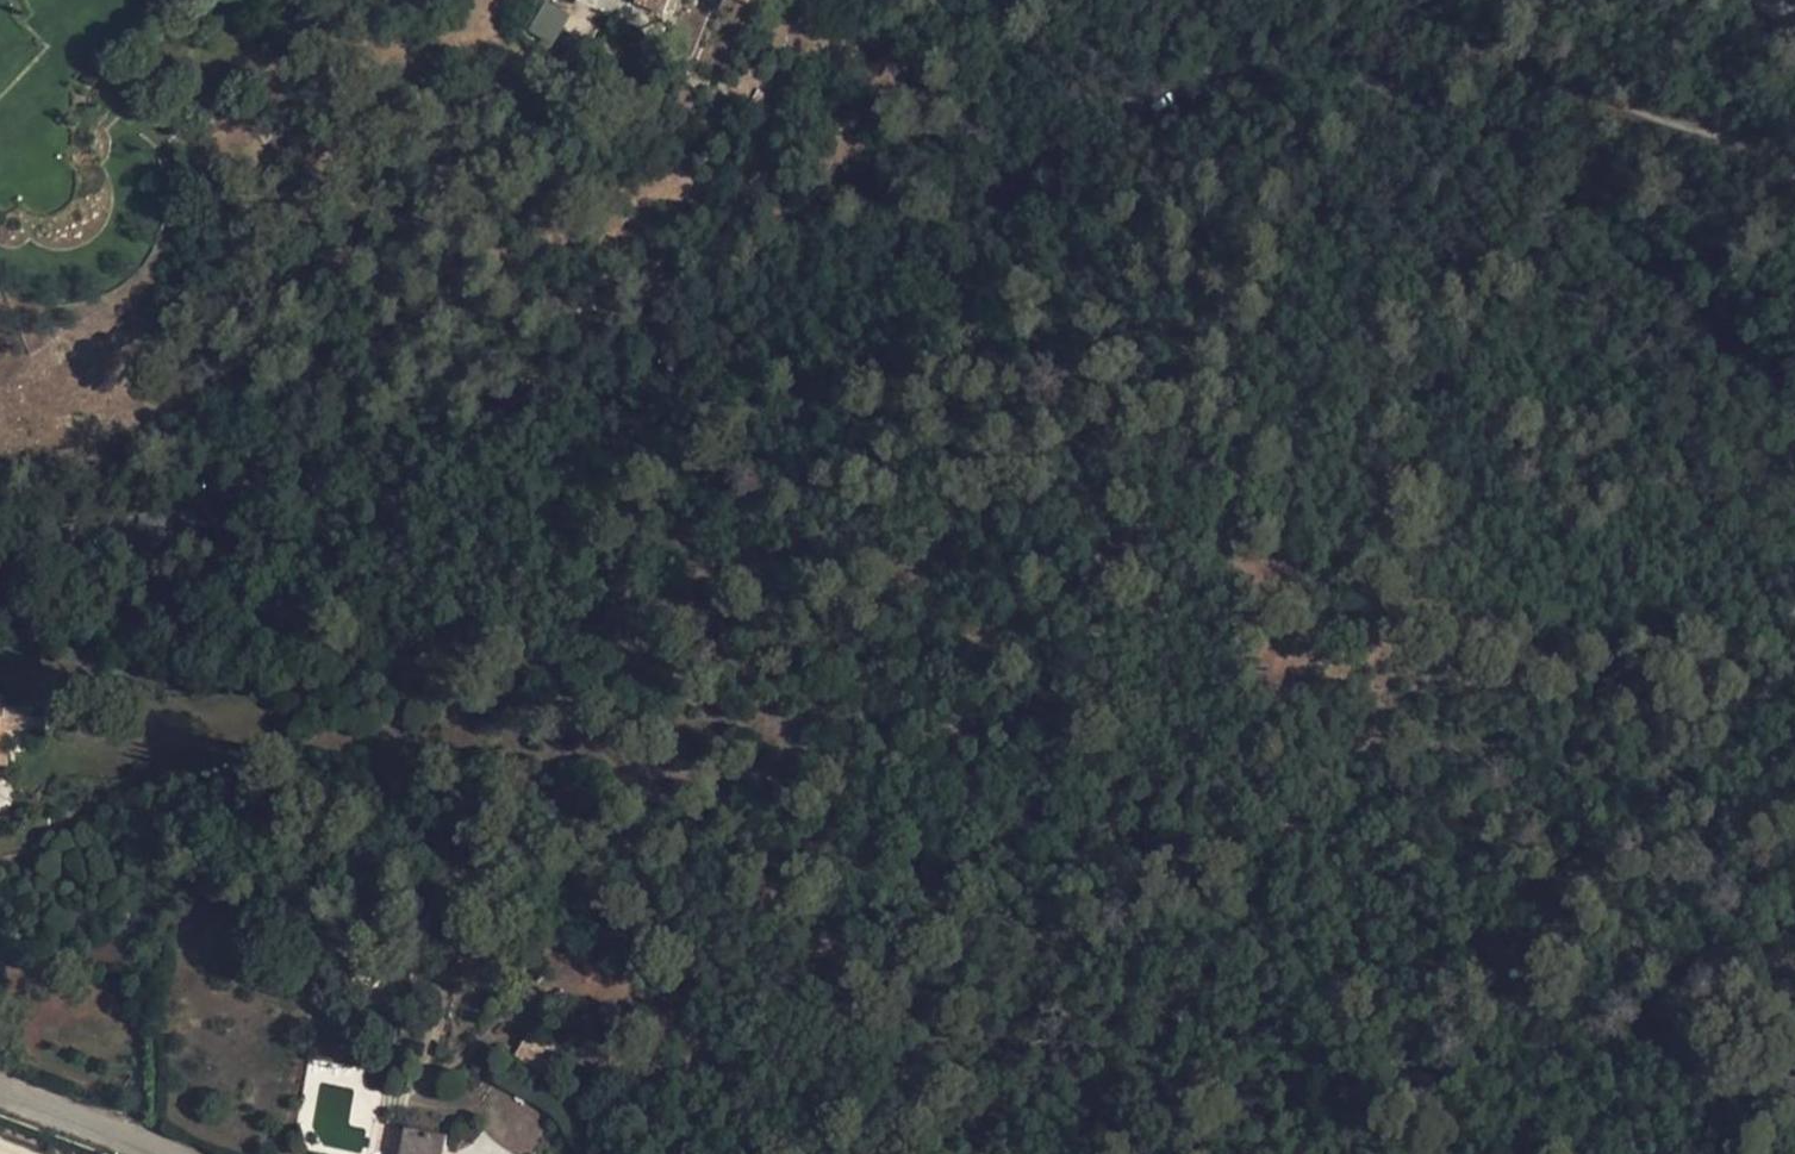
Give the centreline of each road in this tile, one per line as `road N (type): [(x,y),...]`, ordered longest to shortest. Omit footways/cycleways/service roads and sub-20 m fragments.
road 1 (residential): [(1794,410),(1567,188),(1416,105),(1312,77),(1173,102),(796,304),(618,384),(246,517),(0,549)]
road 2 (residential): [(0,1089),(154,1153)]

